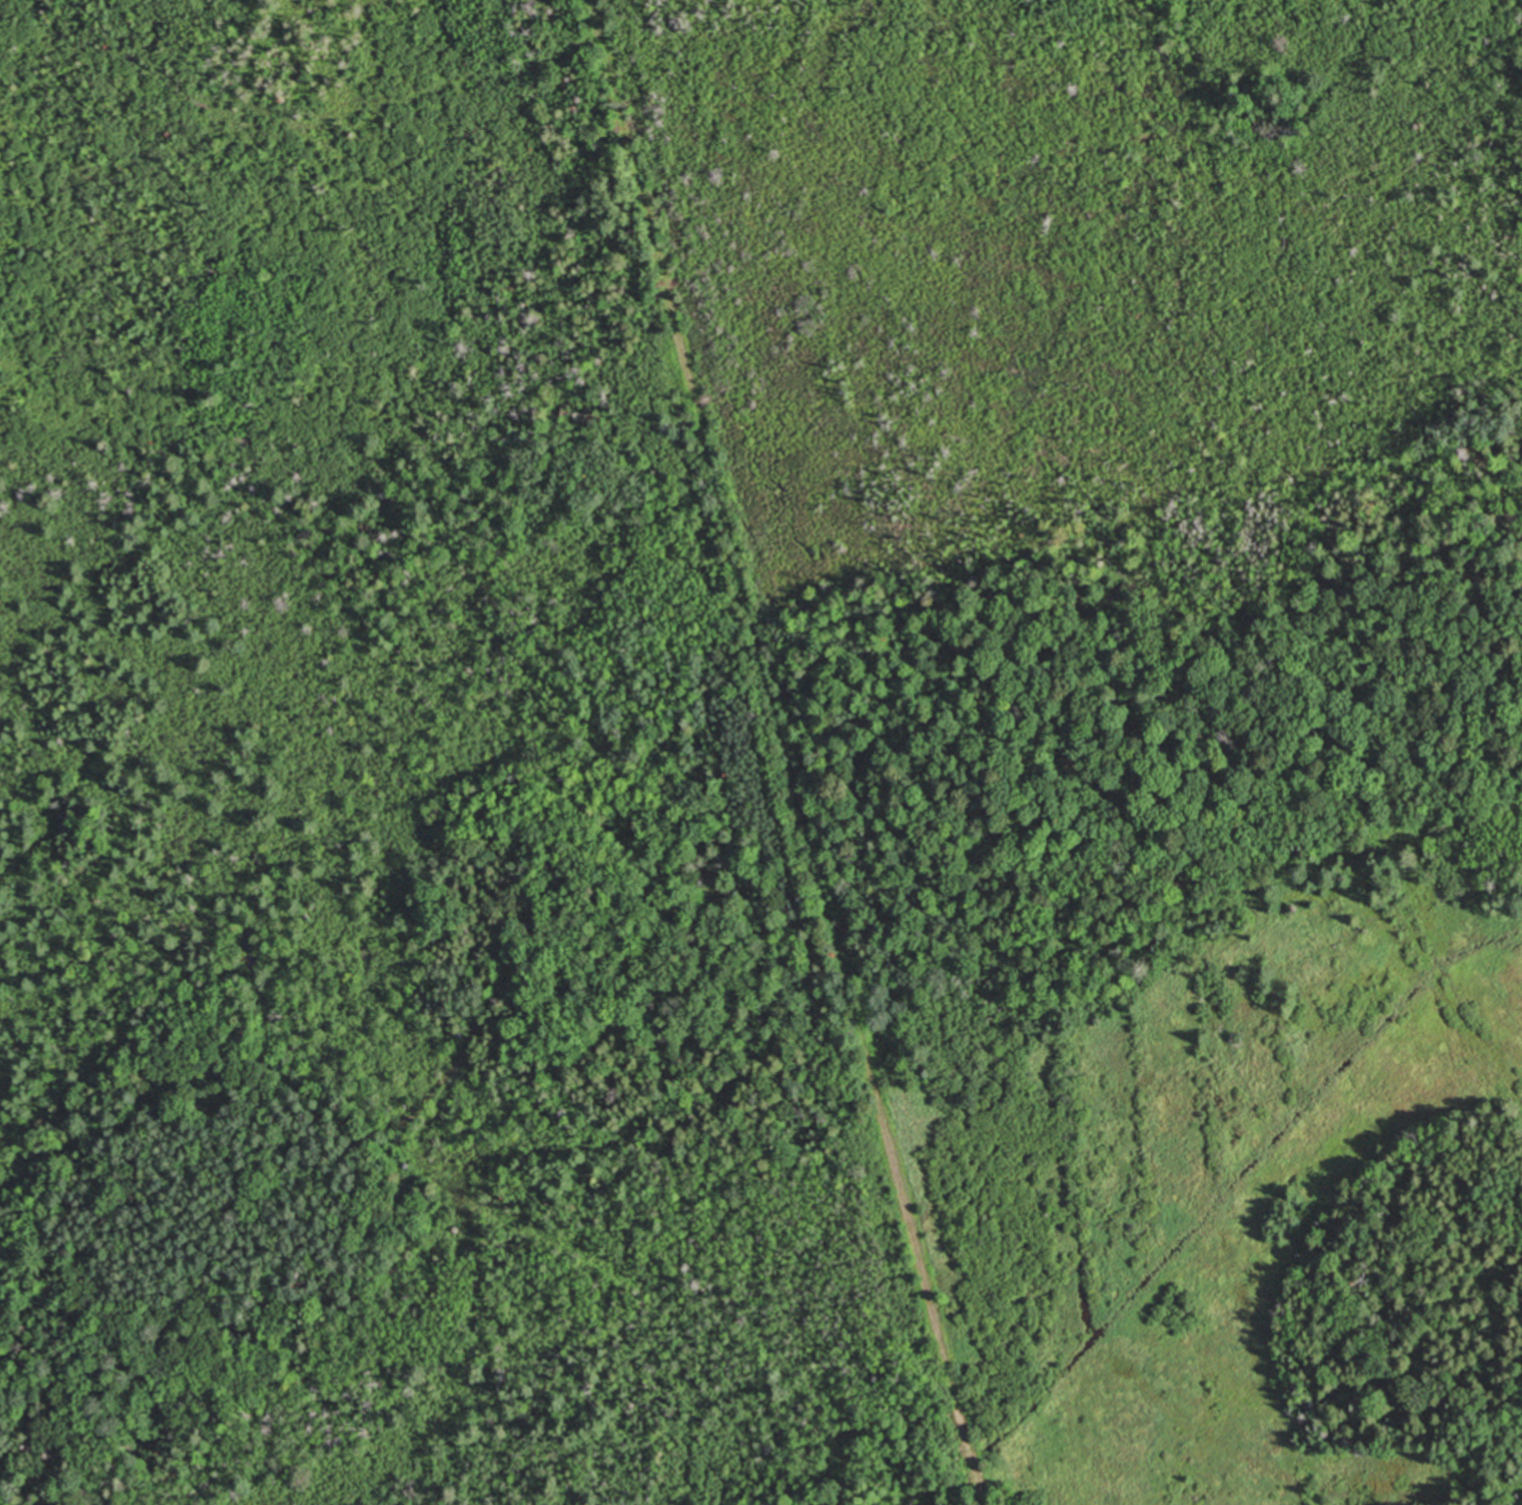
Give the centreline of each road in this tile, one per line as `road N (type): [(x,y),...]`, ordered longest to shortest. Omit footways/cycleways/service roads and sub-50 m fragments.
road 1 (track): [(593,0),(983,1504)]

